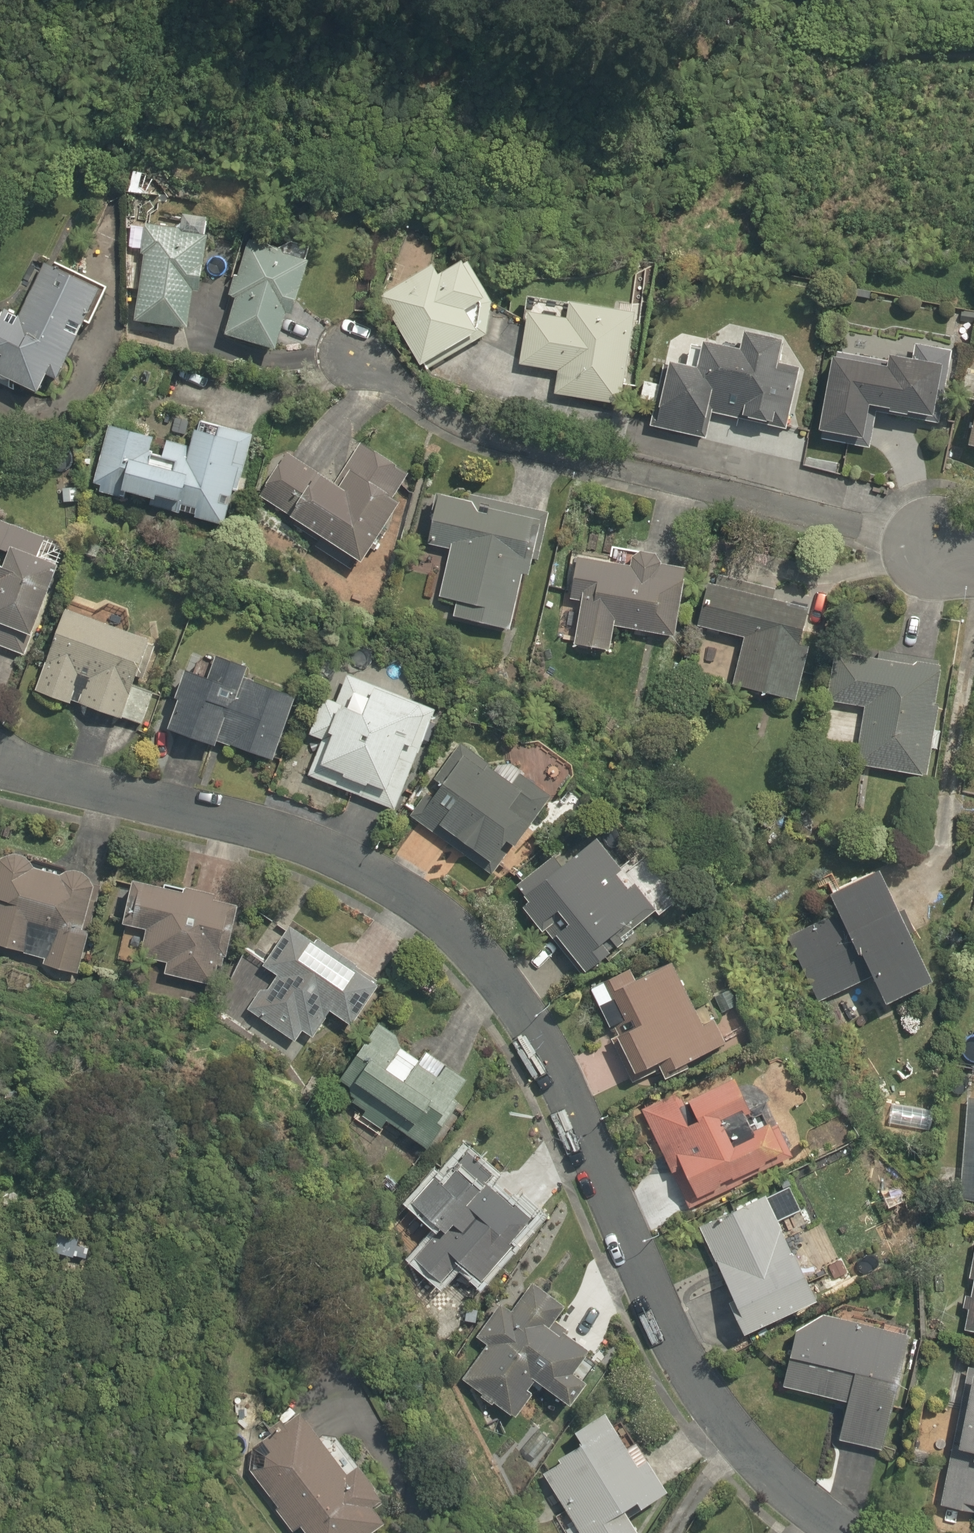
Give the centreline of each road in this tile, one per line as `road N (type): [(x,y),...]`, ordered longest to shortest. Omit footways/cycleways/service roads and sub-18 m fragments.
road 1 (residential): [(854,1532),(807,1503),(734,1435),(669,1328),(539,1030),(457,932),(356,863),(0,756)]
road 2 (residential): [(947,555),(680,466),(421,417),(363,378)]
road 3 (track): [(973,74),(893,81),(787,65),(736,36),(699,0)]

